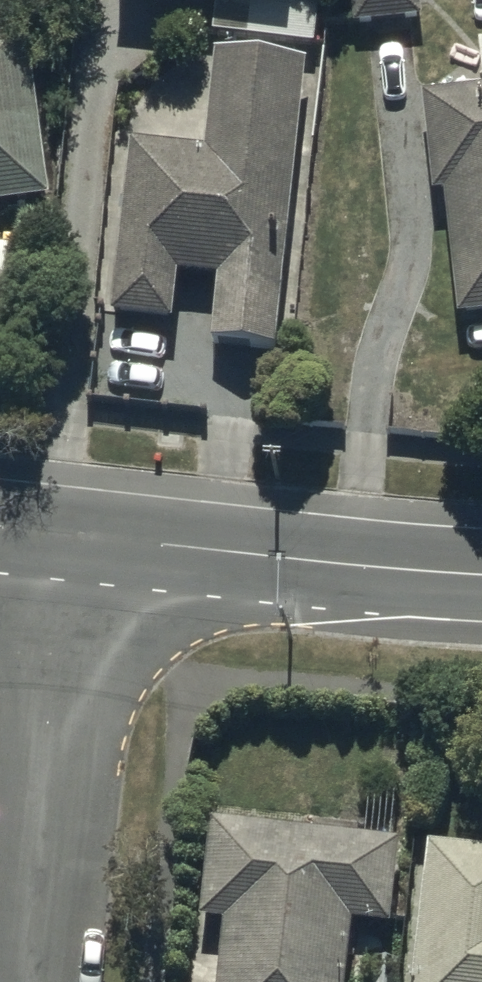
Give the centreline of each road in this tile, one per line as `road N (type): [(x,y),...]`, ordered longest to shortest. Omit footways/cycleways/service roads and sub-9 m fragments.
road 1 (unclassified): [(32,981),(83,543)]
road 2 (tertiary): [(83,543),(481,577)]

